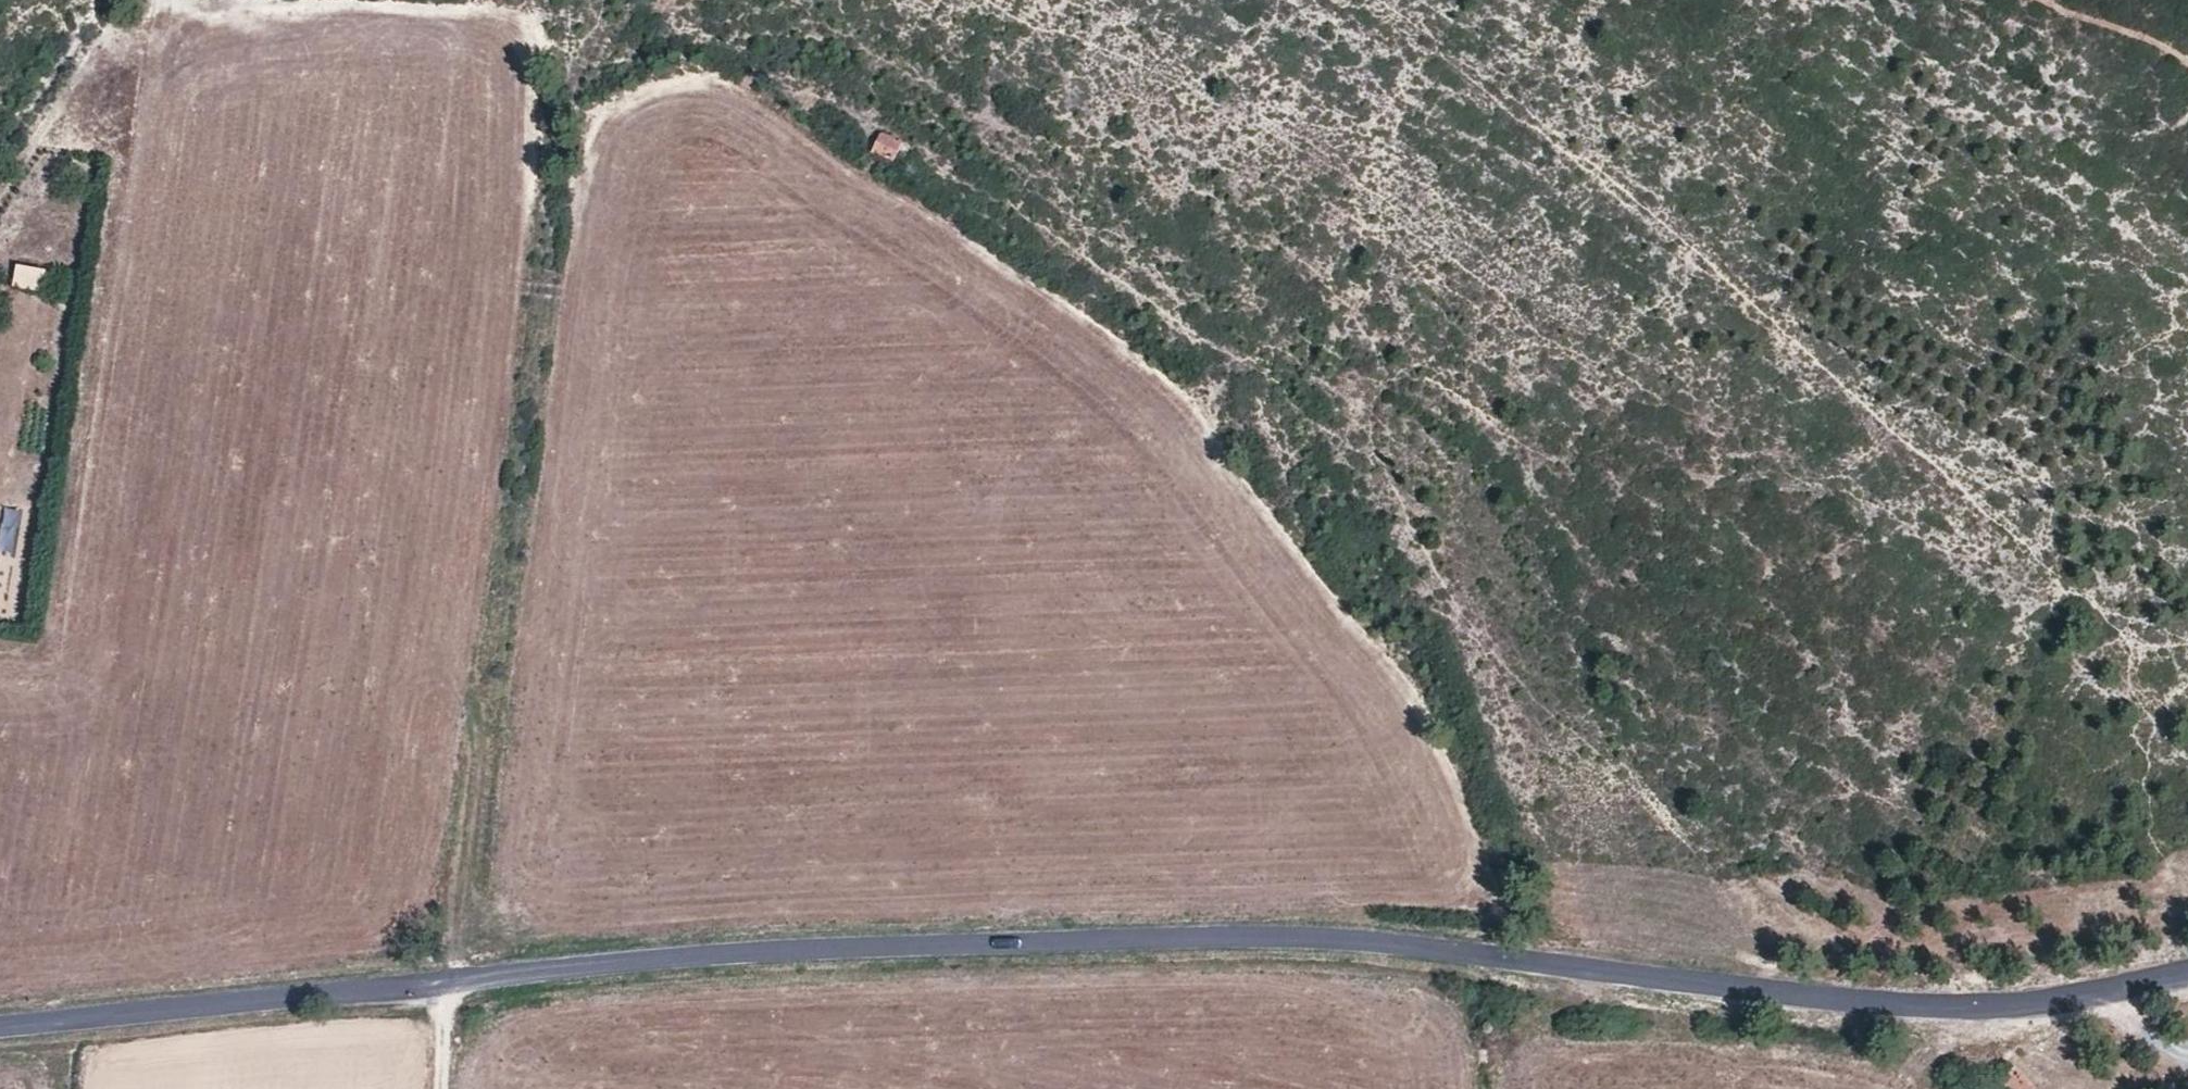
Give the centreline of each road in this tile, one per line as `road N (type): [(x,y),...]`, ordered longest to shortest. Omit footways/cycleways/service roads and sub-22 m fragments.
road 1 (tertiary): [(0,1029),(558,967),(821,949),(1424,949),(1675,986),(1908,1007),(2018,1008),(2187,972)]
road 2 (track): [(2187,63),(2039,0)]

